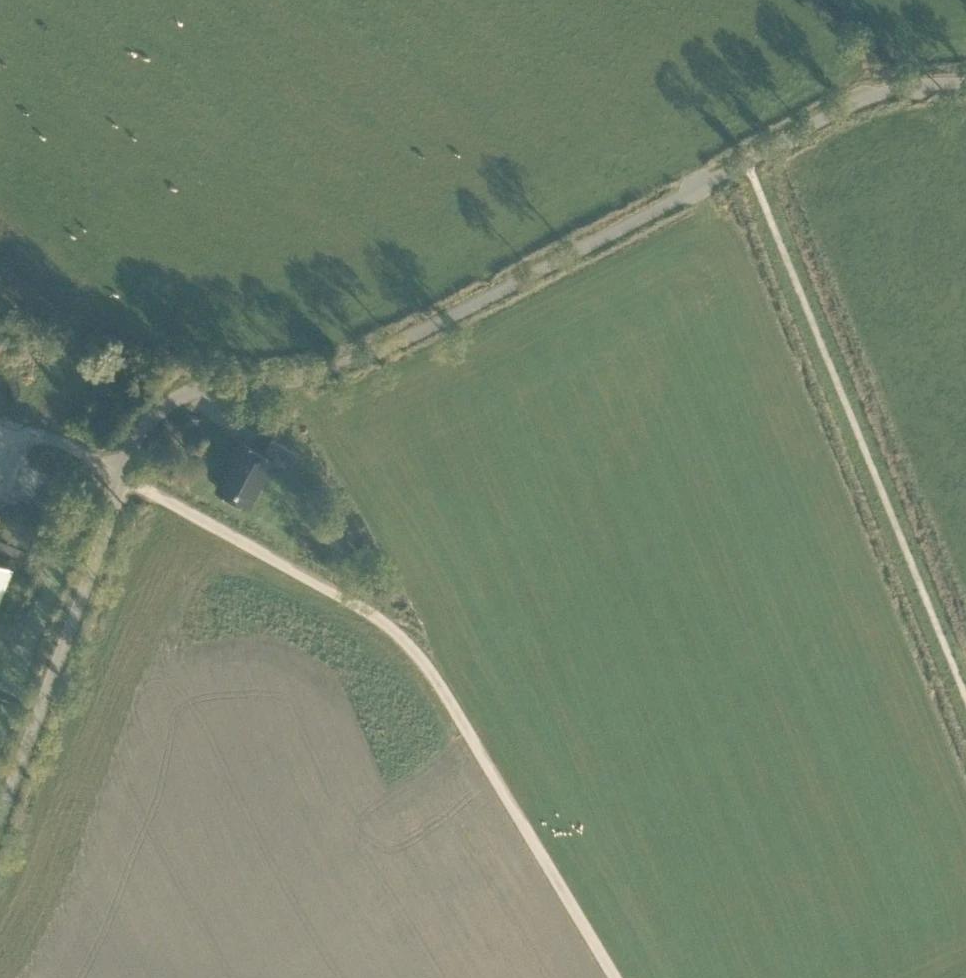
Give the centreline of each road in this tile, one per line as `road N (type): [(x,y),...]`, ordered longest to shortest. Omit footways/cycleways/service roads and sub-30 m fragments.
road 1 (unclassified): [(0,809),(124,471),(149,420),(184,390),(369,353),(818,115),(885,88),(965,87)]
road 2 (track): [(612,977),(397,640),(124,471)]

